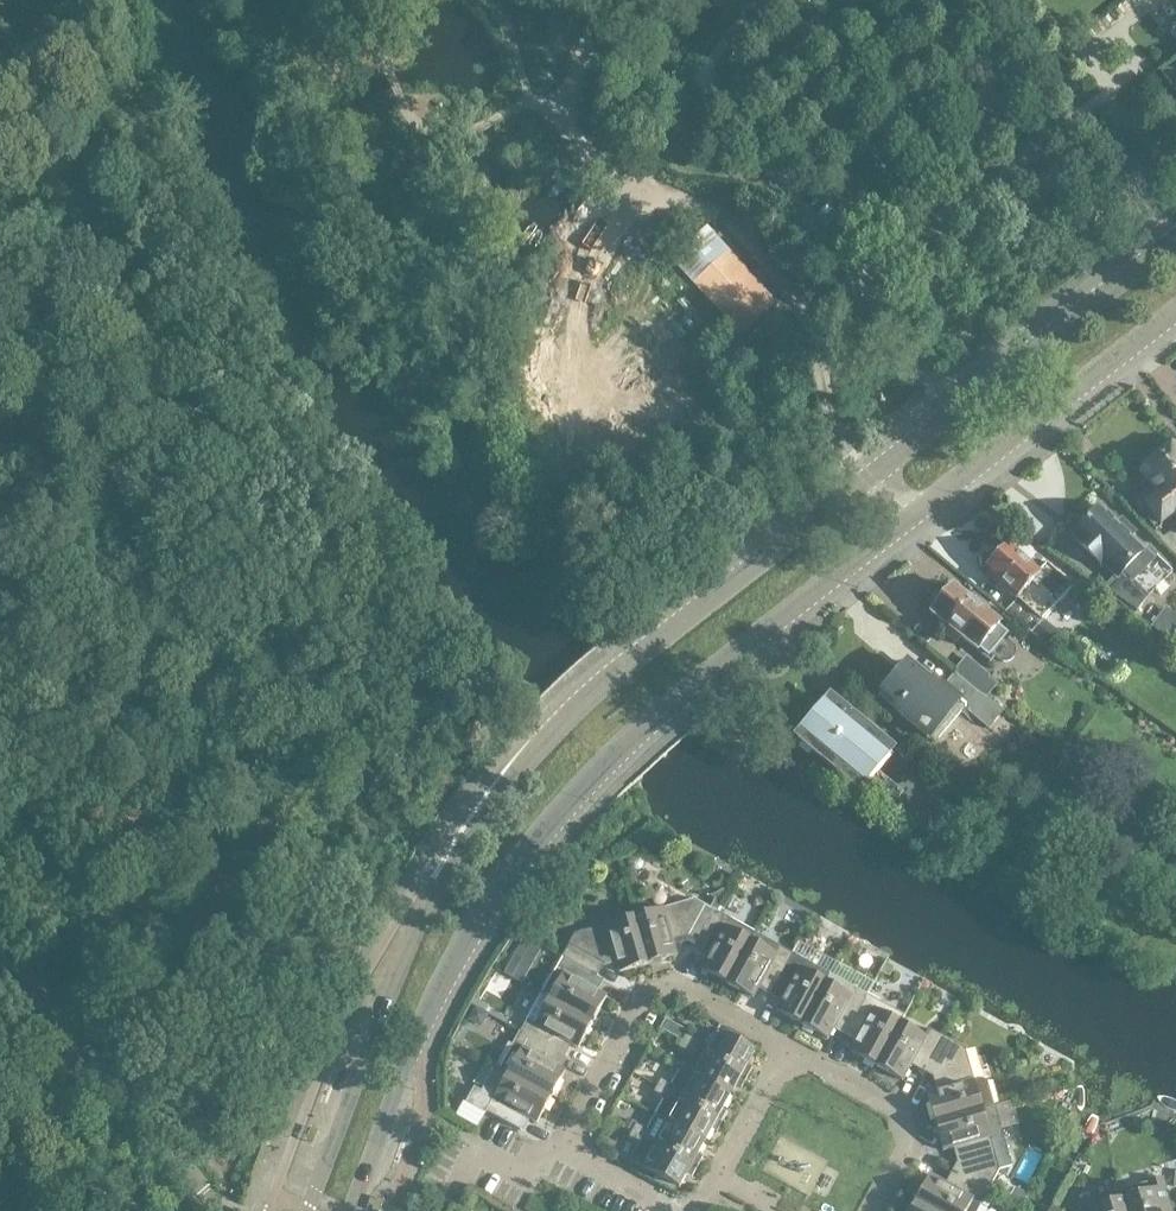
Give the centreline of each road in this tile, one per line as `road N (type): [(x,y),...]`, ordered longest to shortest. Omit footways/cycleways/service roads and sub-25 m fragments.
road 1 (tertiary): [(868,474),(627,665),(538,748),(487,814),(418,932),(306,1210)]
road 2 (tertiary): [(353,1210),(427,1012),(526,853),(675,702),(903,520)]
road 3 (tertiary): [(1175,234),(868,474)]
road 4 (unclassified): [(216,1210),(0,936)]
road 5 (tertiary): [(903,520),(1175,308)]
road 6 (residential): [(562,1149),(657,993),(686,992),(794,1054)]
road 7 (residential): [(881,1210),(913,1140),(900,1114),(794,1054)]
road 8 (residential): [(720,1189),(794,1054)]
road 9 (residential): [(678,1210),(562,1149)]

